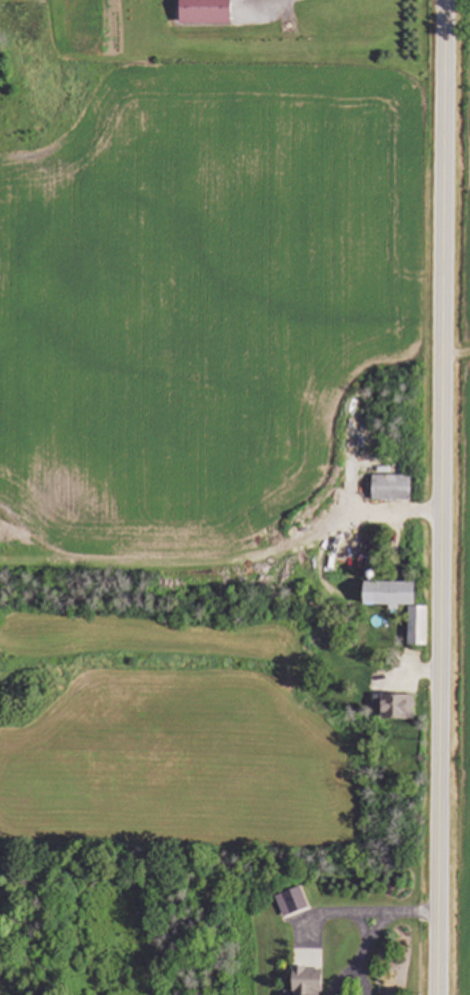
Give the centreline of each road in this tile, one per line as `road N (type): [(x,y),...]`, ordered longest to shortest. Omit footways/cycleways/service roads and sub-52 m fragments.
road 1 (tertiary): [(438,994),(446,0)]

